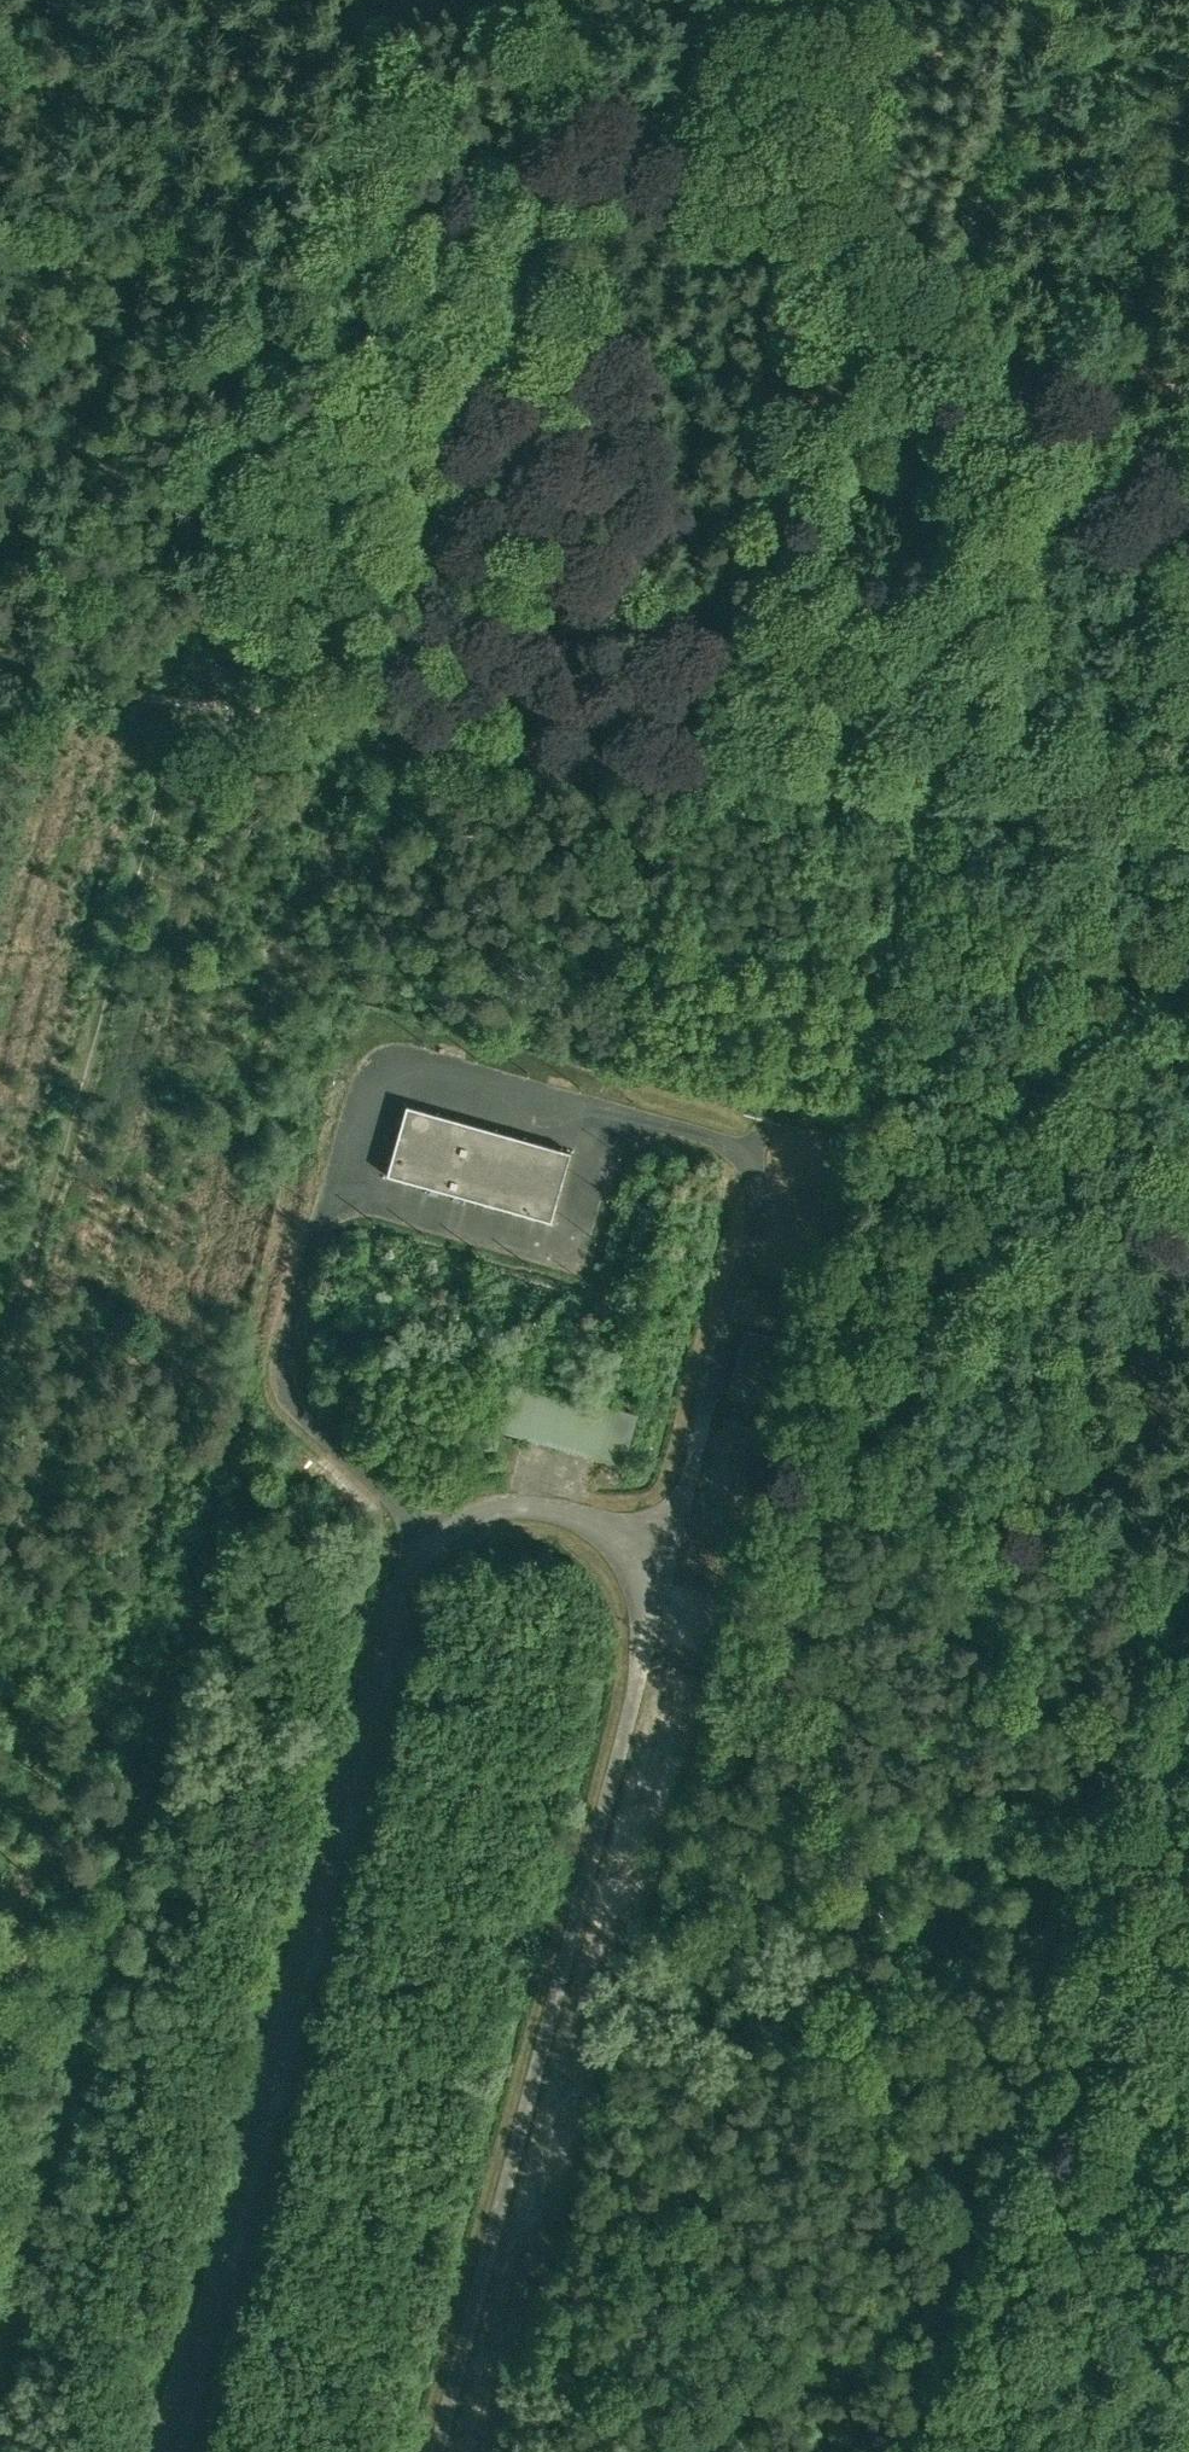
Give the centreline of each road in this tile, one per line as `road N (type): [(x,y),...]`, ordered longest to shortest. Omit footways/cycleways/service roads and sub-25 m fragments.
road 1 (track): [(1188,572),(943,328),(431,0)]
road 2 (track): [(182,701),(833,790),(1061,752)]
road 3 (track): [(0,1362),(182,701)]
road 4 (track): [(182,701),(0,682)]
road 5 (track): [(1188,717),(1061,752)]

